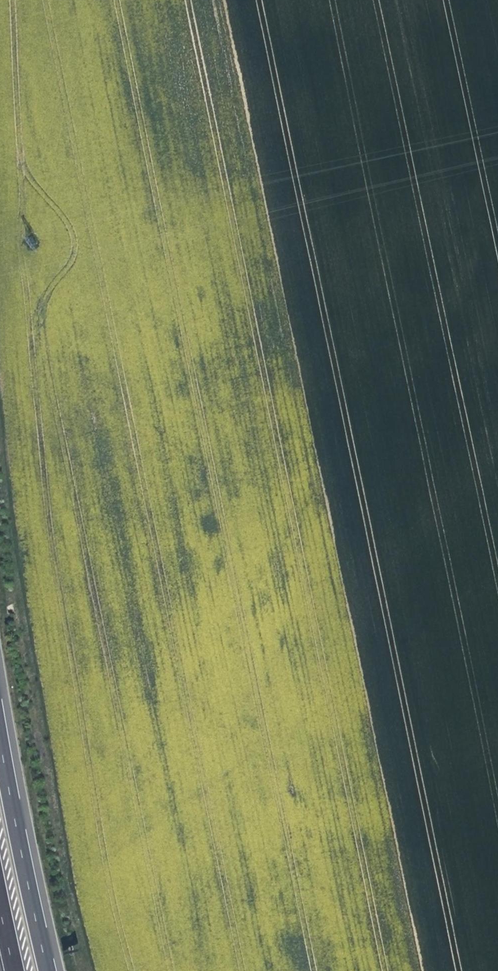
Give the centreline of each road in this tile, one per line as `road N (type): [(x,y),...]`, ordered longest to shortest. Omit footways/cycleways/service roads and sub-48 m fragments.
road 1 (motorway): [(51,970),(0,732)]

